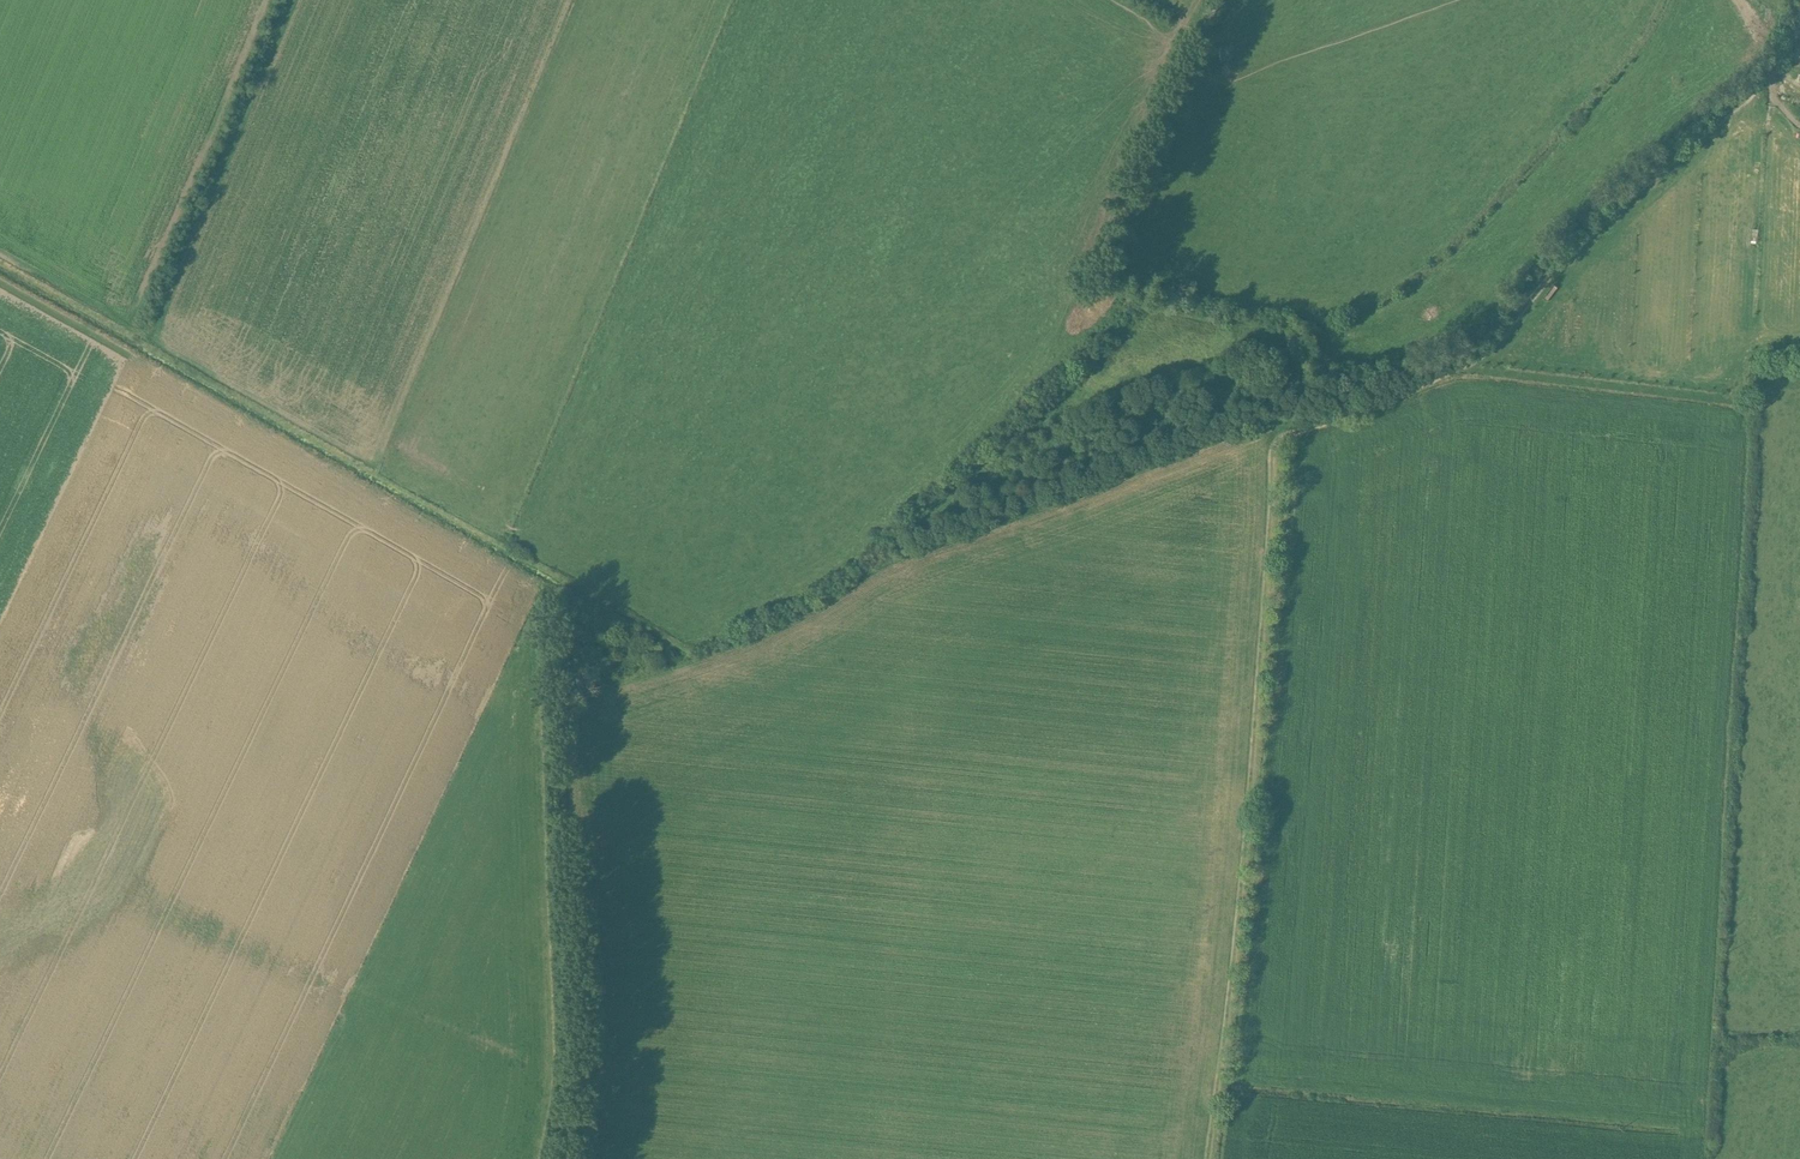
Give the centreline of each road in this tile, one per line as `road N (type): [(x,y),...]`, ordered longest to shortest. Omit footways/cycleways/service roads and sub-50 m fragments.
road 1 (track): [(1208,1158),(1256,728),(1272,450),(1493,343),(1538,281),(1725,108),(1772,77),(1779,53),(1799,35)]

